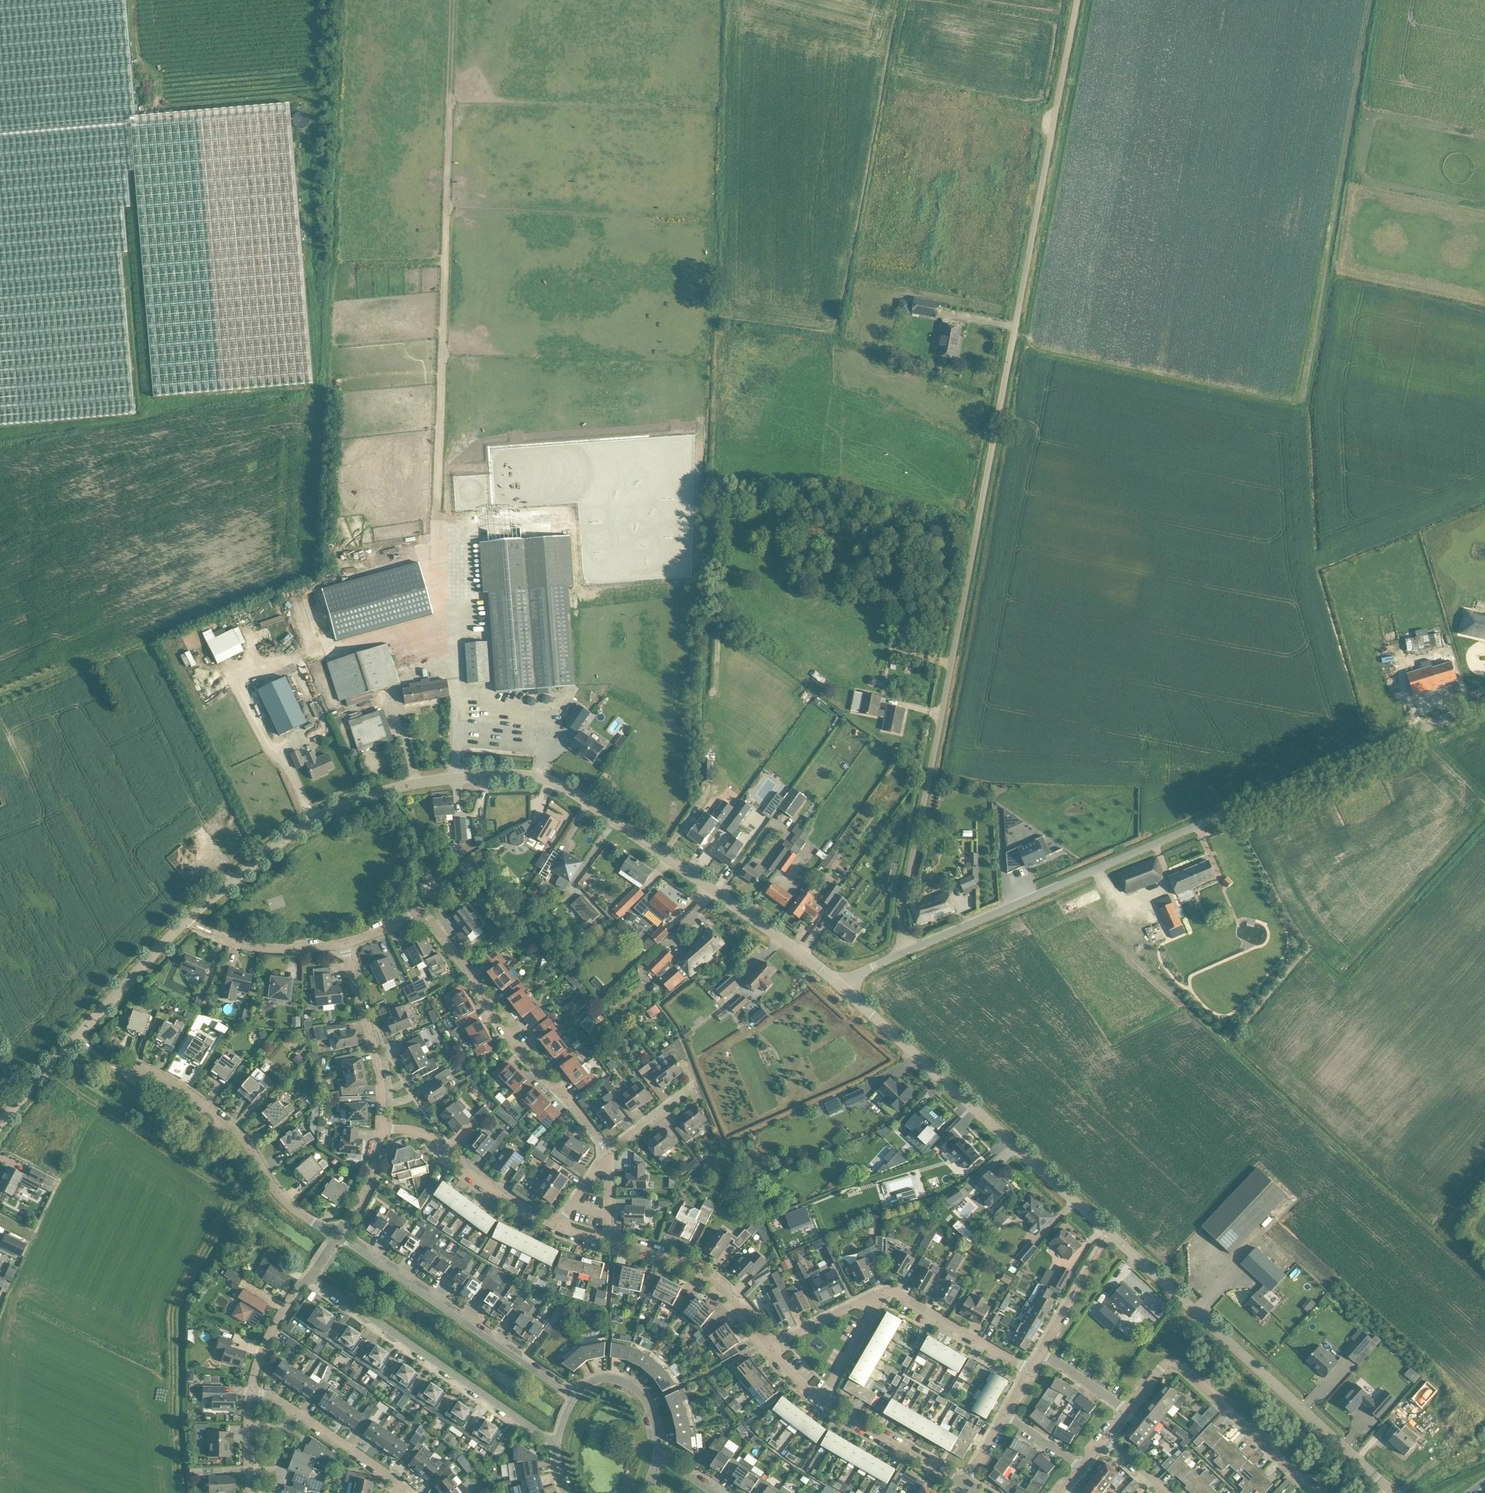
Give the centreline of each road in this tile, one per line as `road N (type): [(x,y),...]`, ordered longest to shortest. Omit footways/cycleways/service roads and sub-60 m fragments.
road 1 (unclassified): [(838,982),(554,784),(475,778),(394,789),(319,820),(198,910),(0,1124)]
road 2 (unclassified): [(908,951),(905,892),(1077,0)]
road 3 (unclassified): [(1393,1492),(838,982)]
road 4 (unclassified): [(908,951),(1484,702)]
road 5 (unknown): [(37,1079),(208,1201),(156,1285),(37,1236)]
road 6 (residential): [(612,1151),(509,1039),(427,914),(346,944)]
road 7 (residential): [(310,1276),(556,1445)]
road 8 (residential): [(575,1395),(338,1234)]
road 9 (residential): [(338,1234),(280,1194),(223,1118),(152,1071),(131,1071)]
road 10 (residential): [(1129,1410),(1162,1369),(1182,1369),(1316,1492)]
road 11 (unknown): [(21,1368),(143,1400),(151,1492)]
road 12 (residential): [(558,1225),(520,1207),(417,1130),(383,1128)]
road 13 (residential): [(769,1346),(738,1298),(707,1273),(608,1241)]
road 14 (residential): [(383,1128),(376,1059),(346,944)]
road 15 (residential): [(401,1482),(275,1396),(251,1392)]
road 16 (residential): [(1032,1370),(896,1292),(880,1293)]
road 17 (residential): [(964,1485),(821,1399)]
road 18 (residential): [(575,1395),(601,1378),(633,1384),(656,1419),(660,1457)]
road 19 (residential): [(346,944),(268,948),(213,933)]
road 20 (residential): [(251,1392),(275,1326),(310,1276)]
road 21 (unknown): [(80,1255),(36,1372)]
road 22 (residential): [(880,1293),(769,1346)]
road 23 (residential): [(821,1399),(880,1293)]

